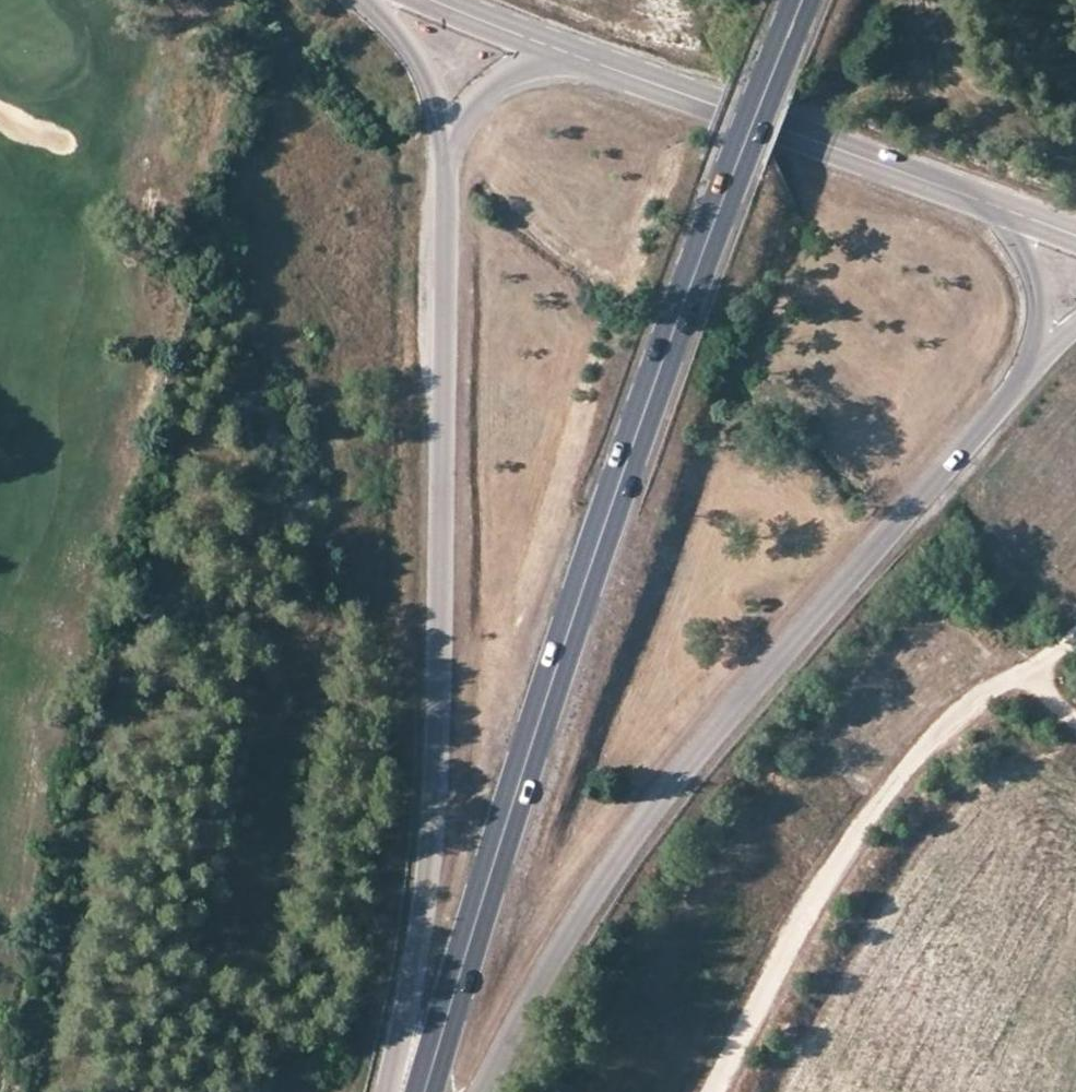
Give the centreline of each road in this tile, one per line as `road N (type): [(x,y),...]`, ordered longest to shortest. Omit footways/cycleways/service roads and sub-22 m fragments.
road 1 (primary): [(425,1091),(593,555),(800,0)]
road 2 (primary): [(447,174),(434,764),(421,893),(385,1091)]
road 3 (primary): [(480,1091),(562,939),(663,795),(1019,383)]
road 4 (track): [(1043,663),(950,730),(873,824),(776,980),(722,1091)]
road 5 (tertiary): [(580,58),(1000,209)]
road 6 (primary): [(580,58),(517,69),(480,94),(457,126),(447,174)]
road 7 (primary): [(367,0),(427,80),(447,174)]
road 8 (primary): [(1019,383),(1032,352),(1035,292),(1000,209)]
road 9 (tertiary): [(430,0),(580,58)]

